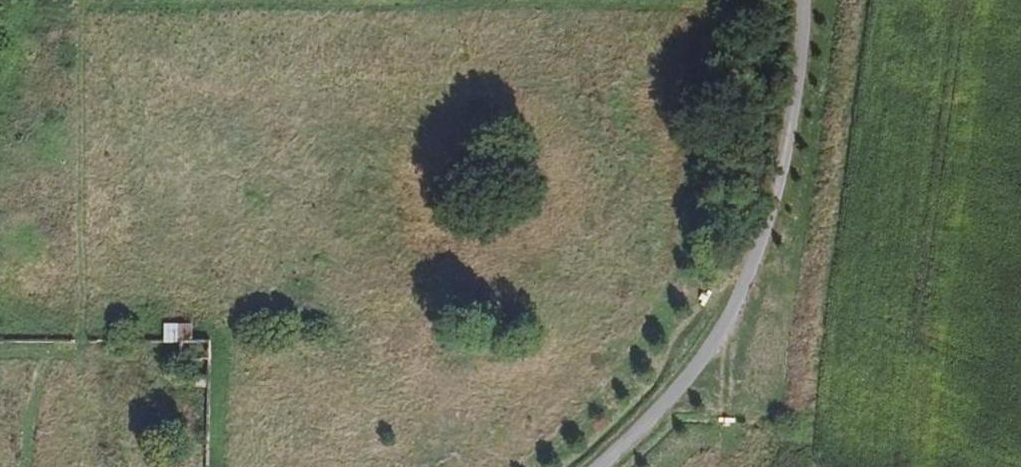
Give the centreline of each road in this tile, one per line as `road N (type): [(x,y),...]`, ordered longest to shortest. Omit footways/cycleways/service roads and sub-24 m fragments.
road 1 (unclassified): [(805,0),(788,145),(732,323),(658,417),(604,466)]
road 2 (track): [(732,323),(729,466)]

